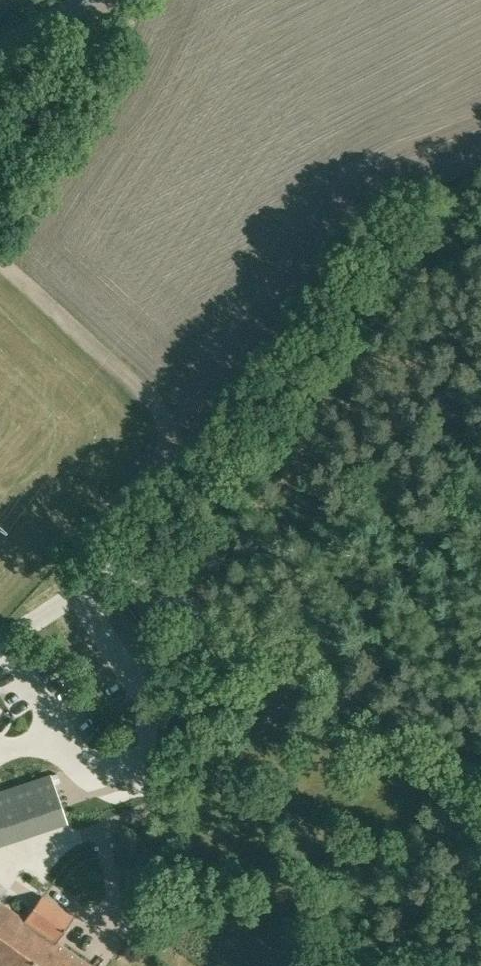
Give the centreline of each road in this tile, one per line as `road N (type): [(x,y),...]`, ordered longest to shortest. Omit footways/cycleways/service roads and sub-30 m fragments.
road 1 (unclassified): [(480,788),(98,517),(184,431),(0,258)]
road 2 (track): [(317,671),(480,500)]
road 3 (unclassified): [(0,161),(108,14),(104,0)]

